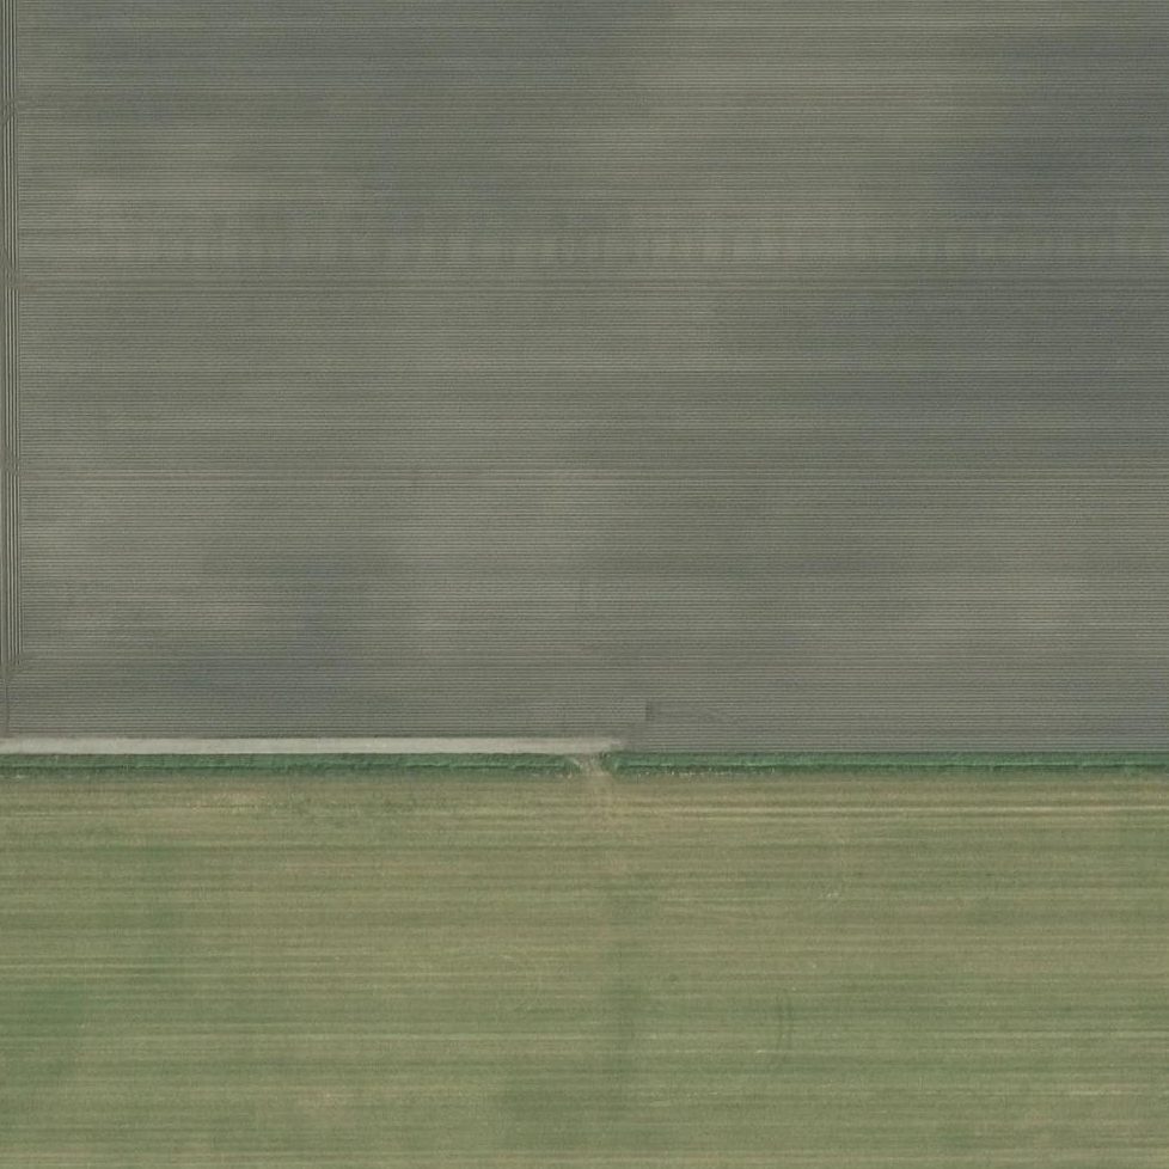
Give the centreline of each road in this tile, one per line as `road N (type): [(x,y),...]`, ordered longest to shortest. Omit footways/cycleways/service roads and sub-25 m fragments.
road 1 (unclassified): [(590,746),(0,746)]

